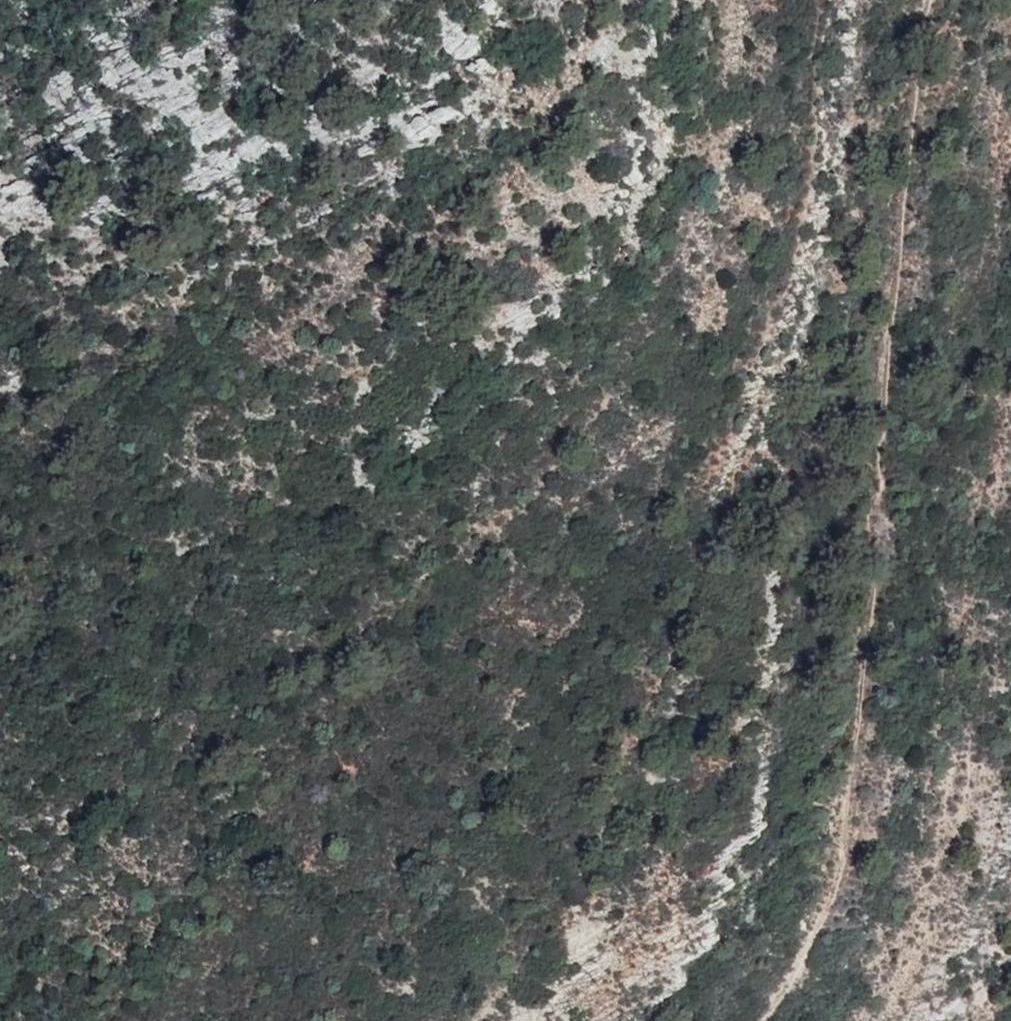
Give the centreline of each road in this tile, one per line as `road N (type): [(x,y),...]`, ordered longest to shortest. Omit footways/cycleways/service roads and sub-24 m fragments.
road 1 (track): [(933,0),(902,141),(874,588),(846,854),(786,998),(767,1020)]

